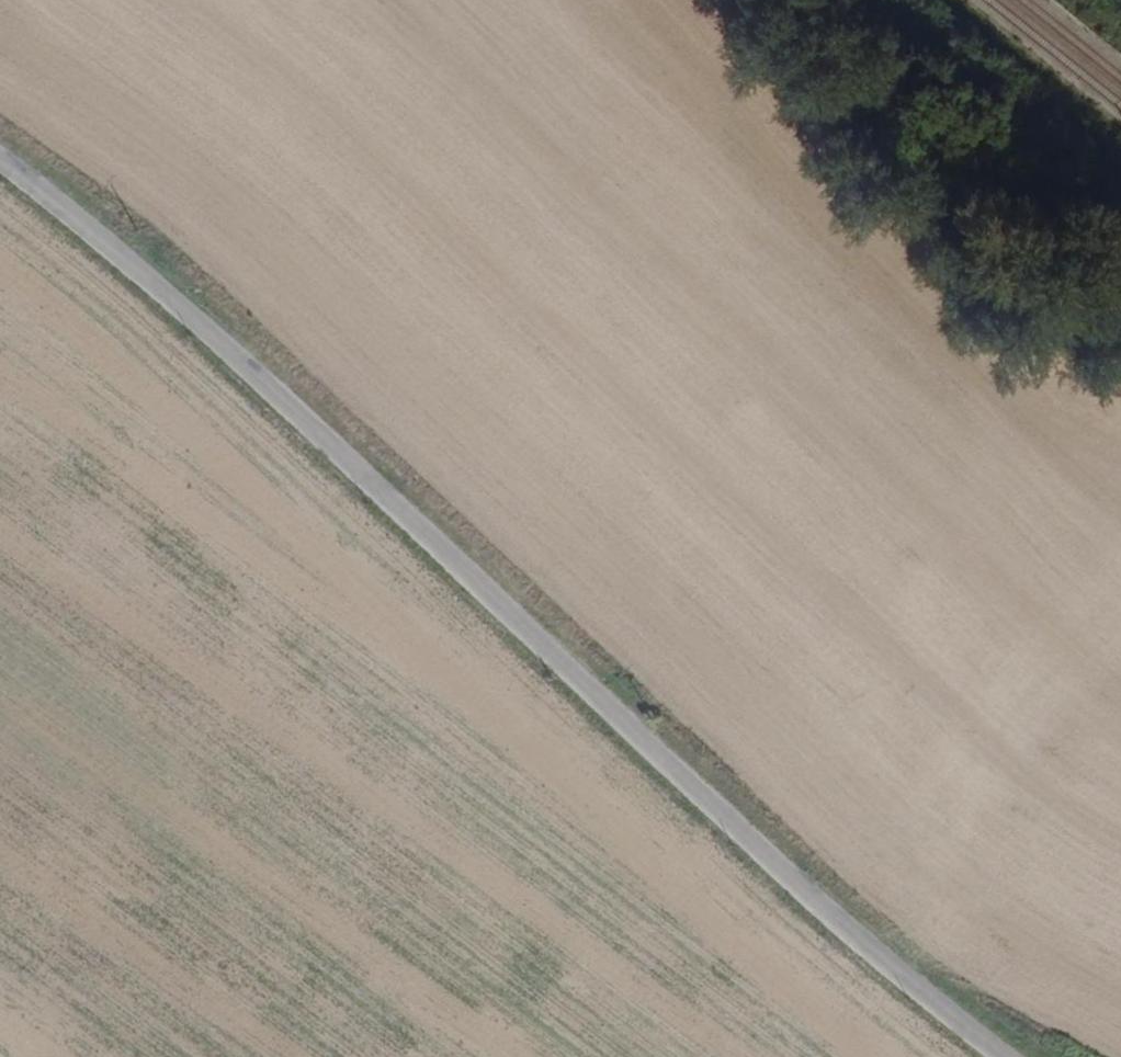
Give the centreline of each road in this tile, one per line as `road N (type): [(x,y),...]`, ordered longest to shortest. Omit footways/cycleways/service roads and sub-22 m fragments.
road 1 (unclassified): [(0,161),(231,354),(892,968),(1008,1056)]

